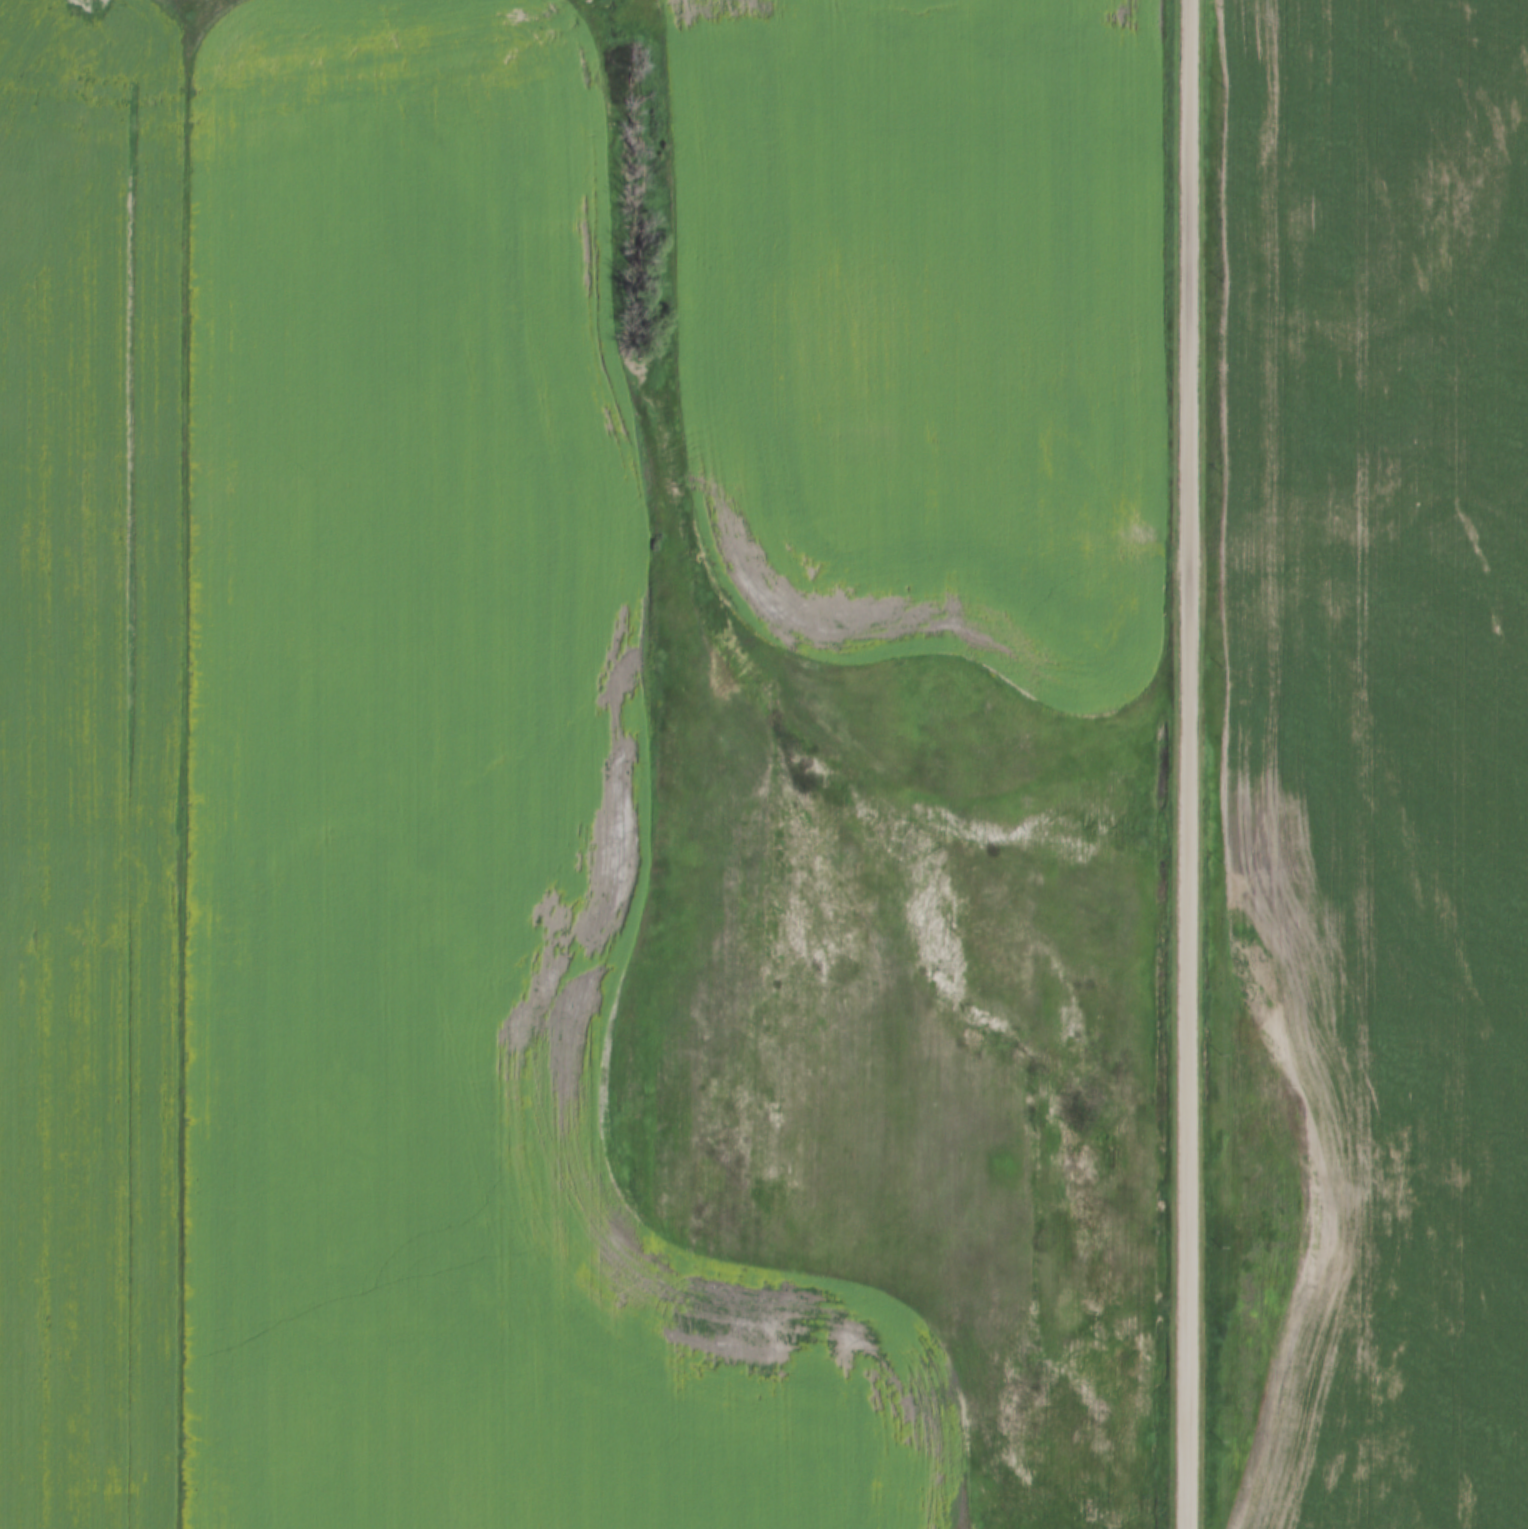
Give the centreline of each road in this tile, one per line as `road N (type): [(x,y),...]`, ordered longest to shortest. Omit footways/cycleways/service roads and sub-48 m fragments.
road 1 (residential): [(1185,1528),(1188,0)]

